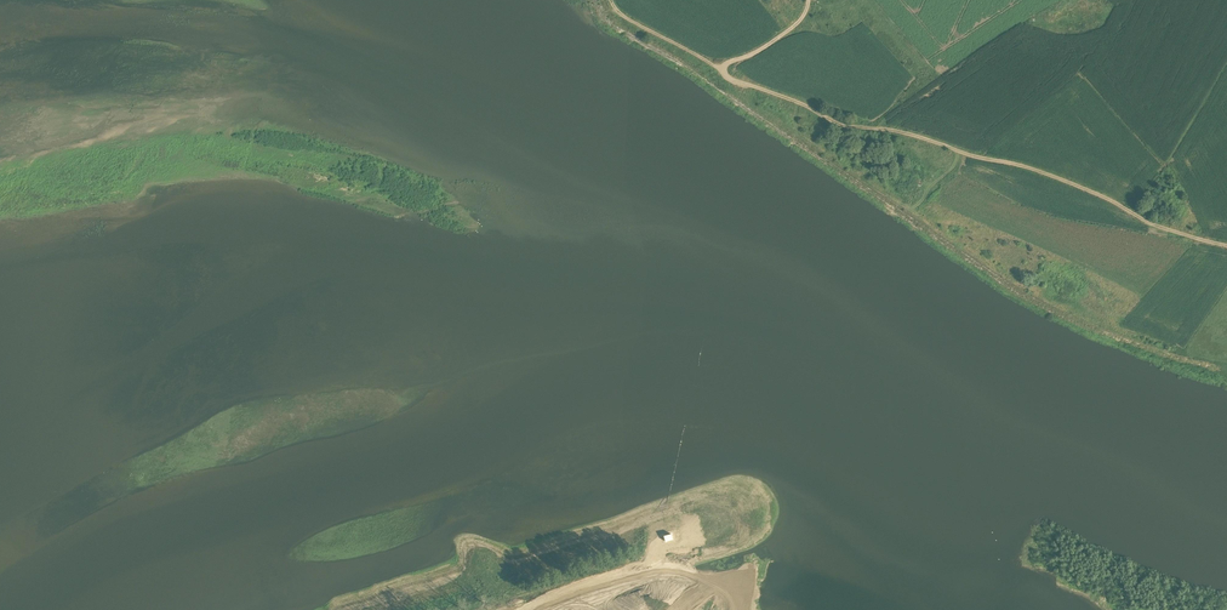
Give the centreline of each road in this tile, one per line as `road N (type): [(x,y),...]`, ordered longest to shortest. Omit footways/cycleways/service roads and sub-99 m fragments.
road 1 (track): [(1226,246),(1154,225),(1040,172),(917,136),(843,127),(722,70)]
road 2 (track): [(722,70),(628,20),(610,0)]

